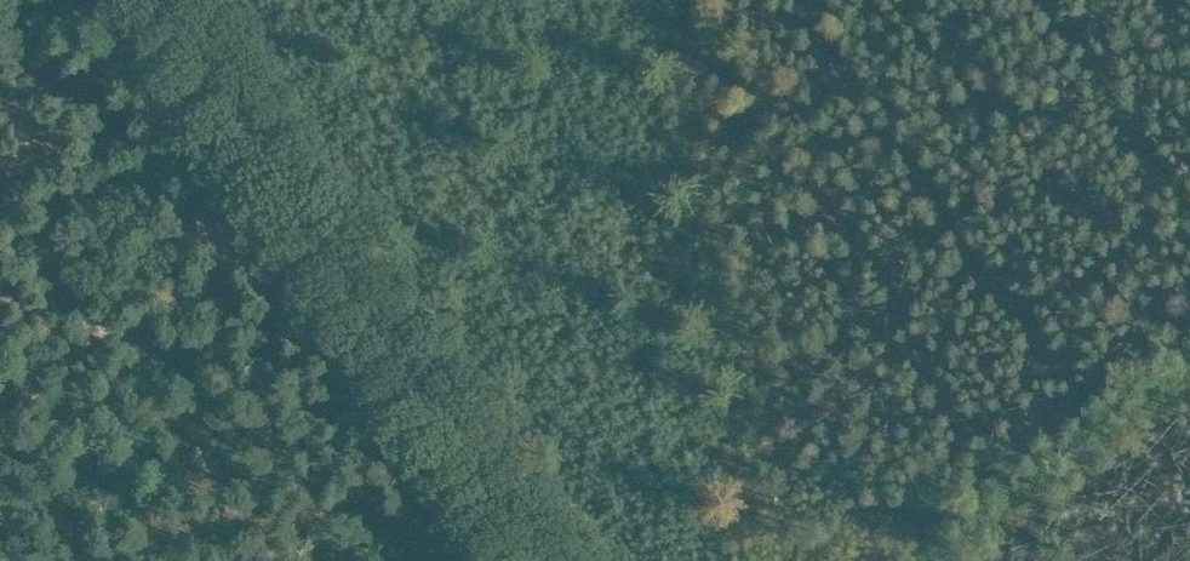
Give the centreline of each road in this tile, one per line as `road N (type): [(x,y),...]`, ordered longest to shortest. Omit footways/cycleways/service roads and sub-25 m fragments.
road 1 (track): [(529,560),(137,0)]

